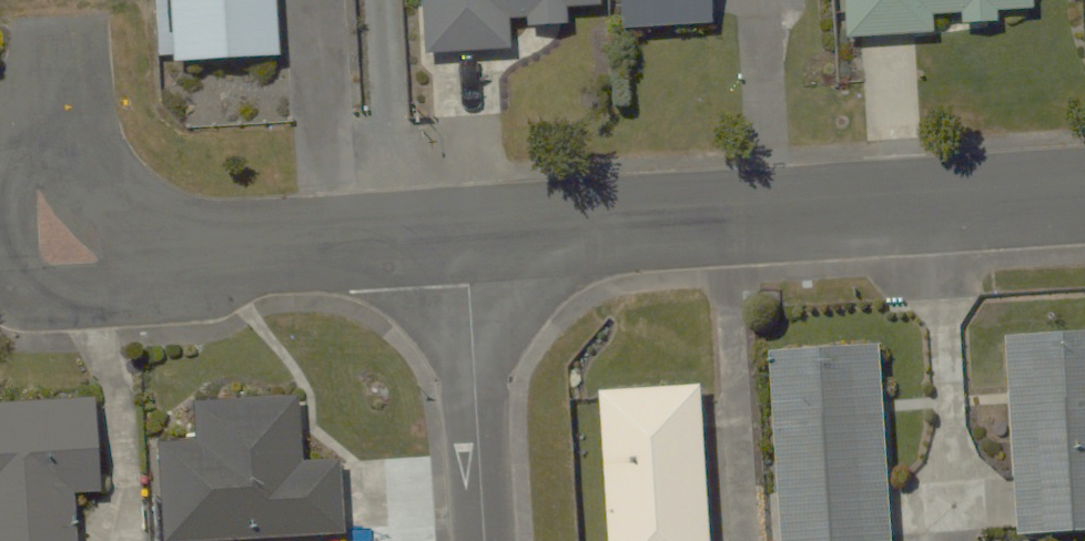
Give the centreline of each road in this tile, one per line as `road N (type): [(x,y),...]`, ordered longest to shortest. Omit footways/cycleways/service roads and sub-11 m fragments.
road 1 (residential): [(465,241),(1084,196)]
road 2 (residential): [(54,262),(465,241)]
road 3 (residential): [(465,241),(485,540)]

